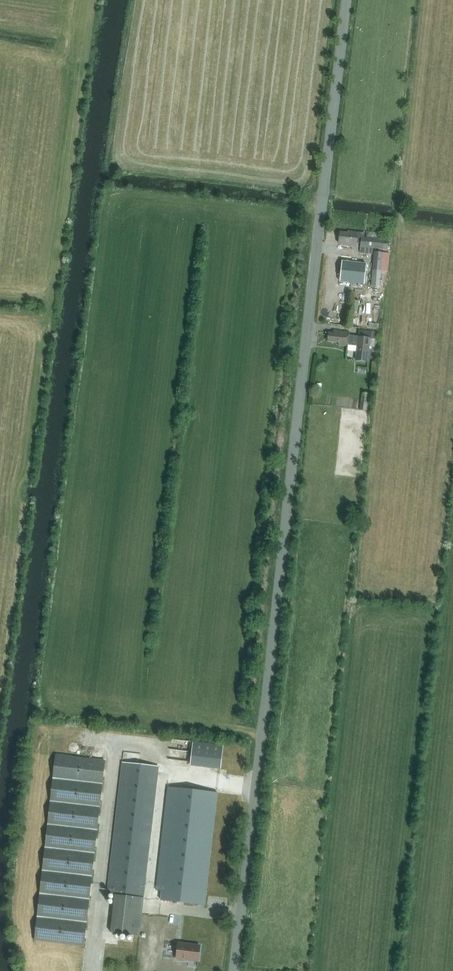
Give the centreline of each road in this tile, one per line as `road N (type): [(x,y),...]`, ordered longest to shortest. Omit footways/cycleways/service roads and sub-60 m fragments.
road 1 (tertiary): [(233,970),(346,0)]

